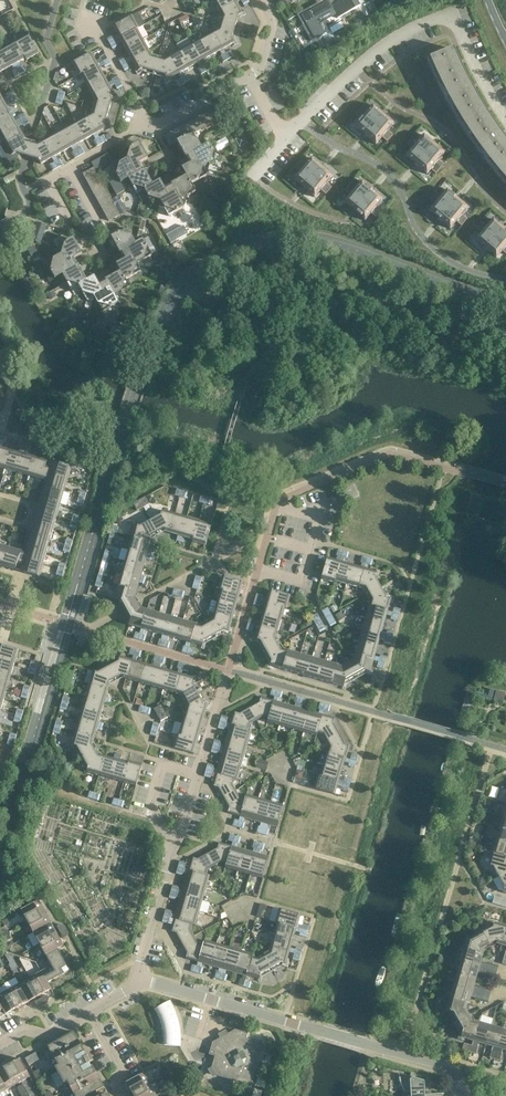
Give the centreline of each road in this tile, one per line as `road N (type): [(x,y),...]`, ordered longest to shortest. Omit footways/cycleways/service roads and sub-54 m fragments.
road 1 (residential): [(466,1095),(443,1066),(136,975)]
road 2 (residential): [(505,121),(459,30),(443,23),(374,53),(290,134),(279,125)]
road 3 (residential): [(274,508),(198,776)]
road 4 (residential): [(136,975),(198,776)]

